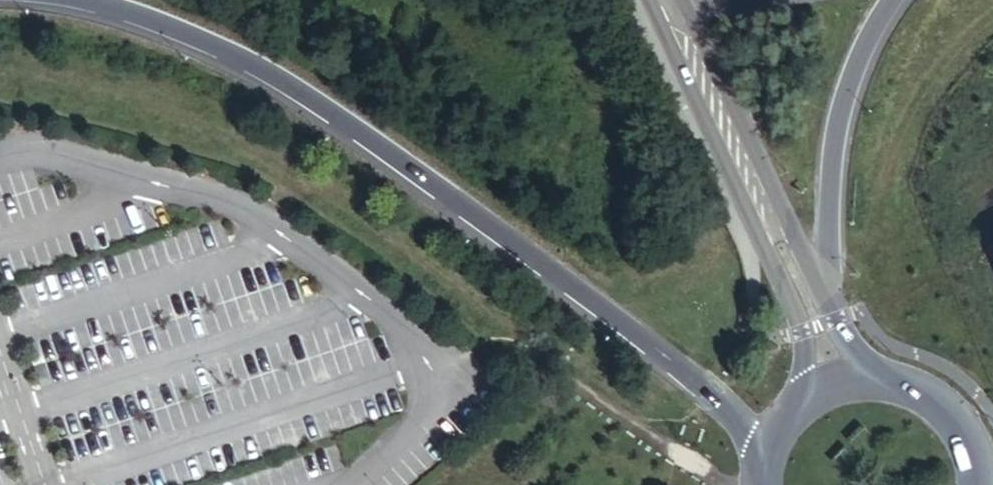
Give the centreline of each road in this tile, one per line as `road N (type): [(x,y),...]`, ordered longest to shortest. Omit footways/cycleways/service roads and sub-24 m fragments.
road 1 (trunk): [(42,0),(88,6),(191,39),(306,99),(707,395),(764,452)]
road 2 (secondary): [(816,327),(656,0)]
road 3 (motorway): [(829,333),(825,231),(840,109),(892,0)]
road 4 (secondary): [(981,484),(962,424),(938,399),(873,376)]

